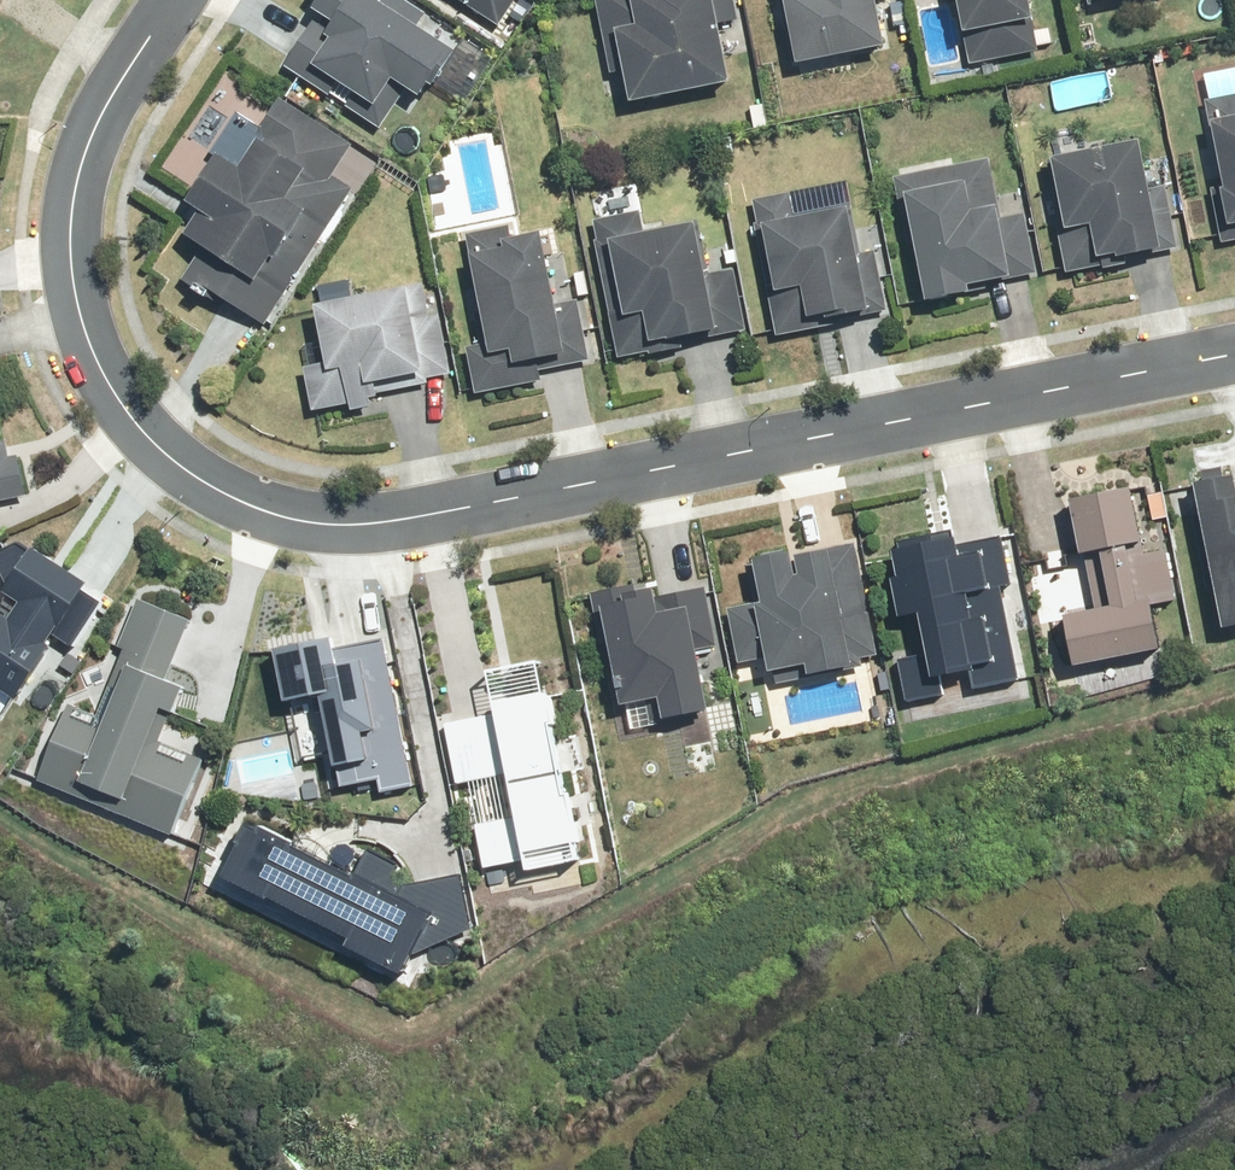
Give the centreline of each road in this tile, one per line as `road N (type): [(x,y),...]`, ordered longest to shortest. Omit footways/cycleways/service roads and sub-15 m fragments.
road 1 (residential): [(167,0),(121,69),(78,176),(69,282),(80,335),(143,441),(177,473),(231,500),(305,520),(386,527),(1234,350)]

